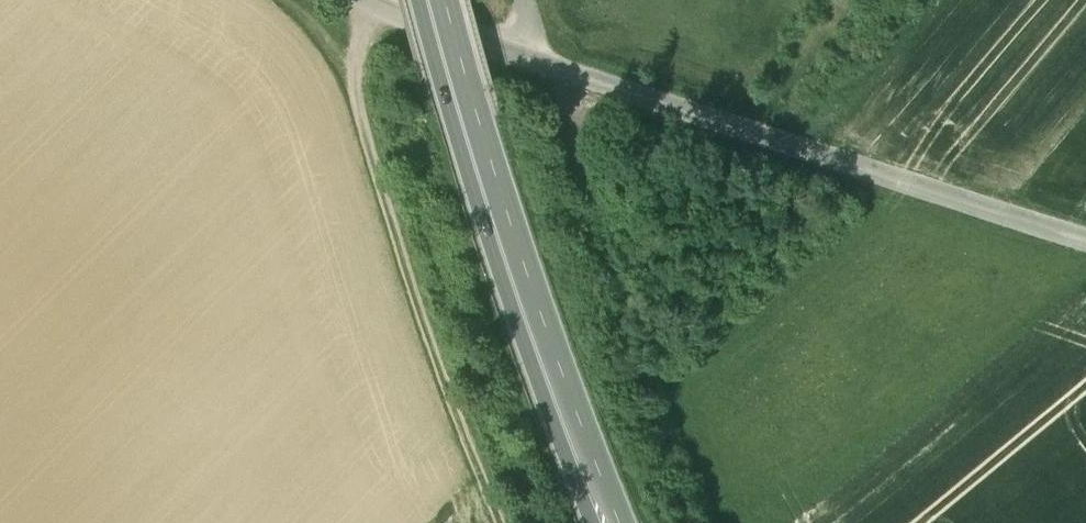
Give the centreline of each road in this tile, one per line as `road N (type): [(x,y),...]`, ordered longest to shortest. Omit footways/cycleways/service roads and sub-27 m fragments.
road 1 (tertiary): [(370,0),(573,80),(1085,238)]
road 2 (track): [(363,0),(355,95),(445,400),(495,522)]
road 3 (track): [(706,522),(651,388),(574,134),(573,80)]
road 4 (trunk): [(466,106),(542,350),(608,522)]

